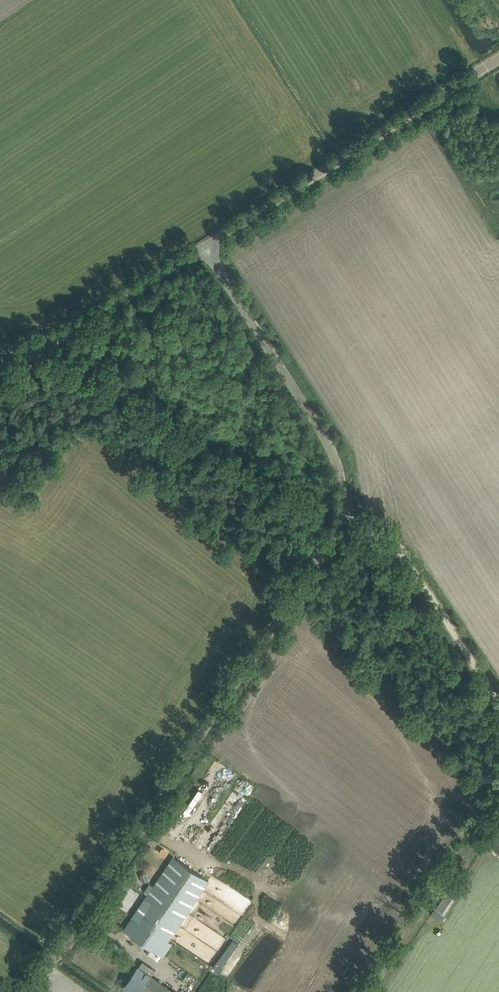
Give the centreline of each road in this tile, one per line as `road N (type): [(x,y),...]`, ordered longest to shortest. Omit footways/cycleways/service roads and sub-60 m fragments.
road 1 (unclassified): [(28,991),(330,545),(341,511),(334,456),(209,245)]
road 2 (unclassified): [(209,245),(498,62)]
road 3 (track): [(341,511),(412,555),(498,697)]
road 4 (unclassified): [(0,355),(54,343),(209,245)]

